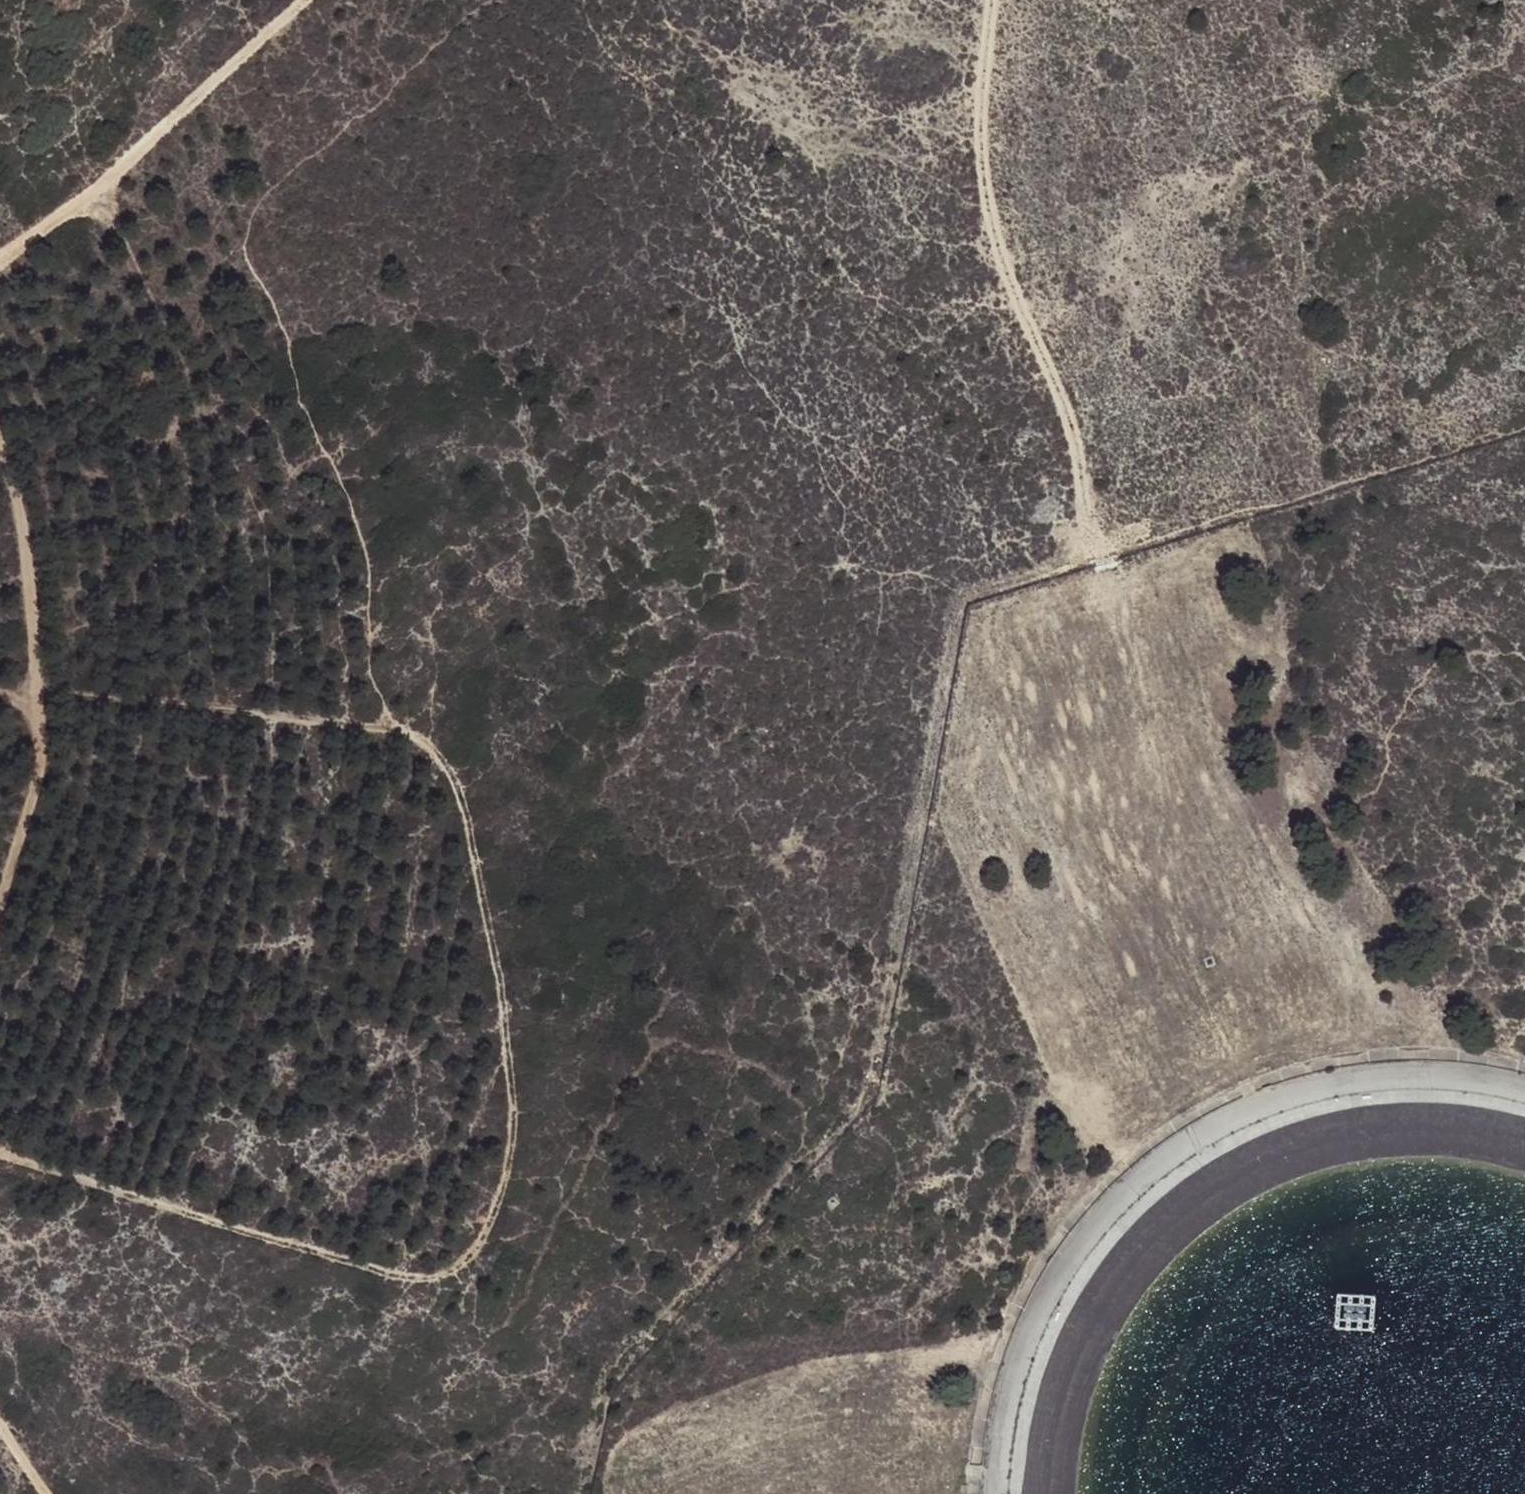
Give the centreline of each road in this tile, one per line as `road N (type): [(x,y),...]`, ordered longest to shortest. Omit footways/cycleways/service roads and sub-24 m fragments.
road 1 (track): [(31,689),(369,726),(415,737),(451,764),(477,864),(513,1140),(478,1256),(424,1281),(0,1153)]
road 2 (track): [(0,901),(20,847),(39,742),(23,567),(0,445)]
road 3 (track): [(298,0),(52,219),(0,250)]

